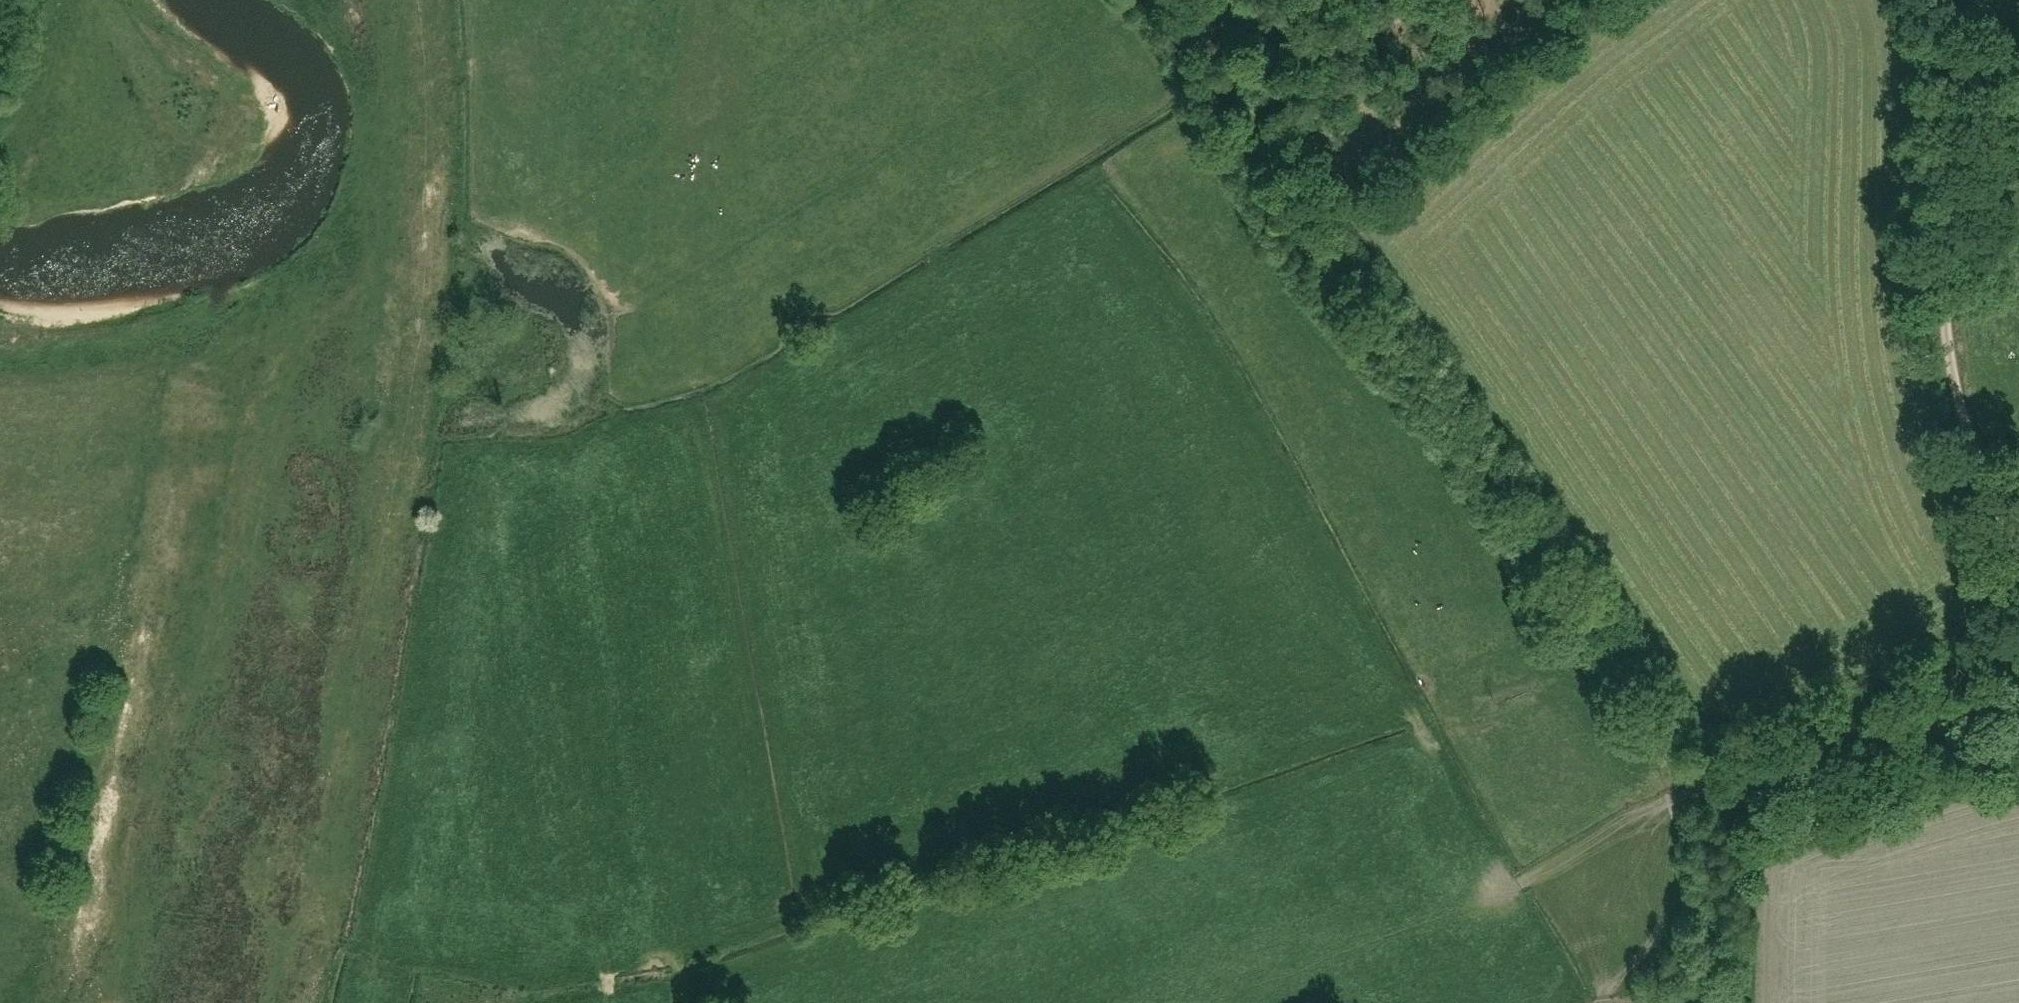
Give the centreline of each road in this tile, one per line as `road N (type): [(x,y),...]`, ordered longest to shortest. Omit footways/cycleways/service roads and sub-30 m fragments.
road 1 (track): [(2018,554),(1982,474),(1945,320),(1958,133),(1948,0)]
road 2 (track): [(1515,887),(1690,781),(2018,697)]
road 3 (track): [(1252,0),(1274,49),(1292,68),(1309,70),(1429,0)]
road 4 (track): [(1309,70),(1211,140)]

